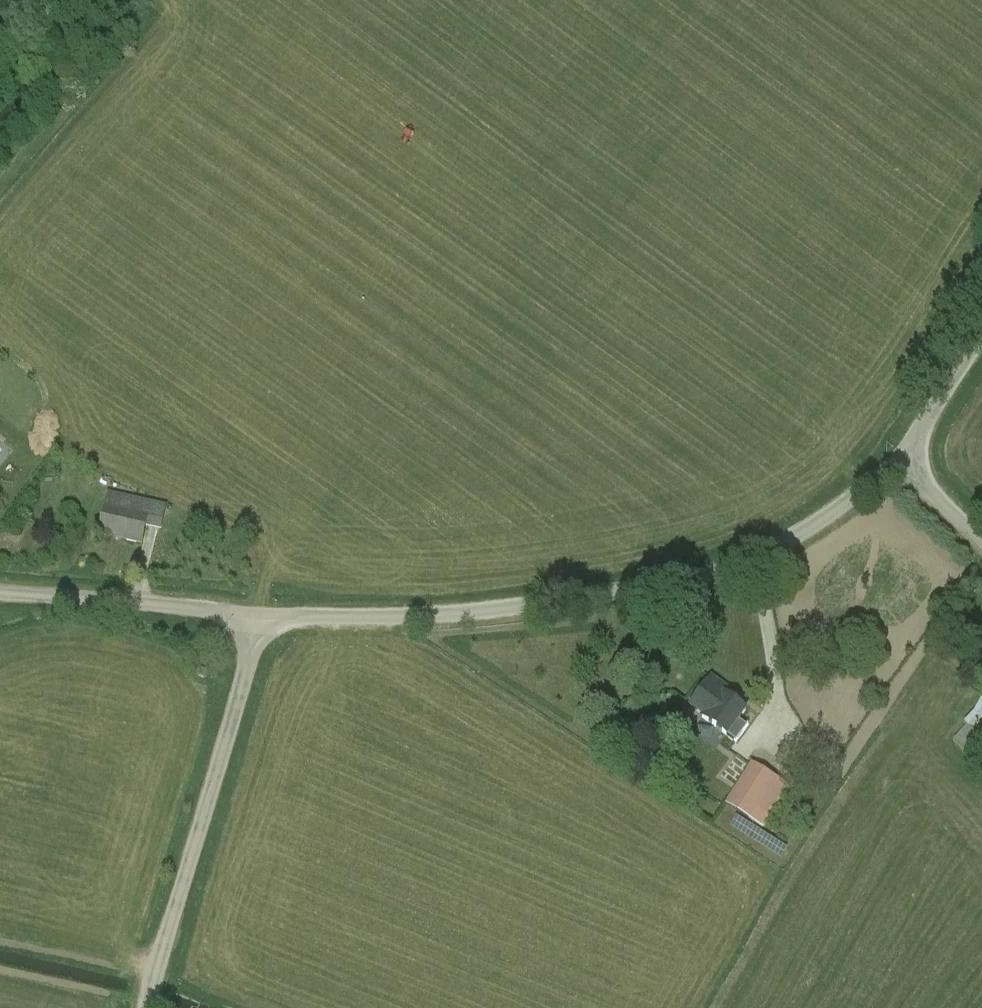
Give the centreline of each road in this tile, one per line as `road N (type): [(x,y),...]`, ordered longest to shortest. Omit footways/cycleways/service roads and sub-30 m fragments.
road 1 (unclassified): [(263,615),(451,615),(686,579),(802,535),(898,457)]
road 2 (unclassified): [(144,1007),(263,615)]
road 3 (unclassified): [(263,615),(0,593)]
road 4 (unclassified): [(898,457),(981,336)]
road 5 (unclassified): [(981,543),(898,457)]

